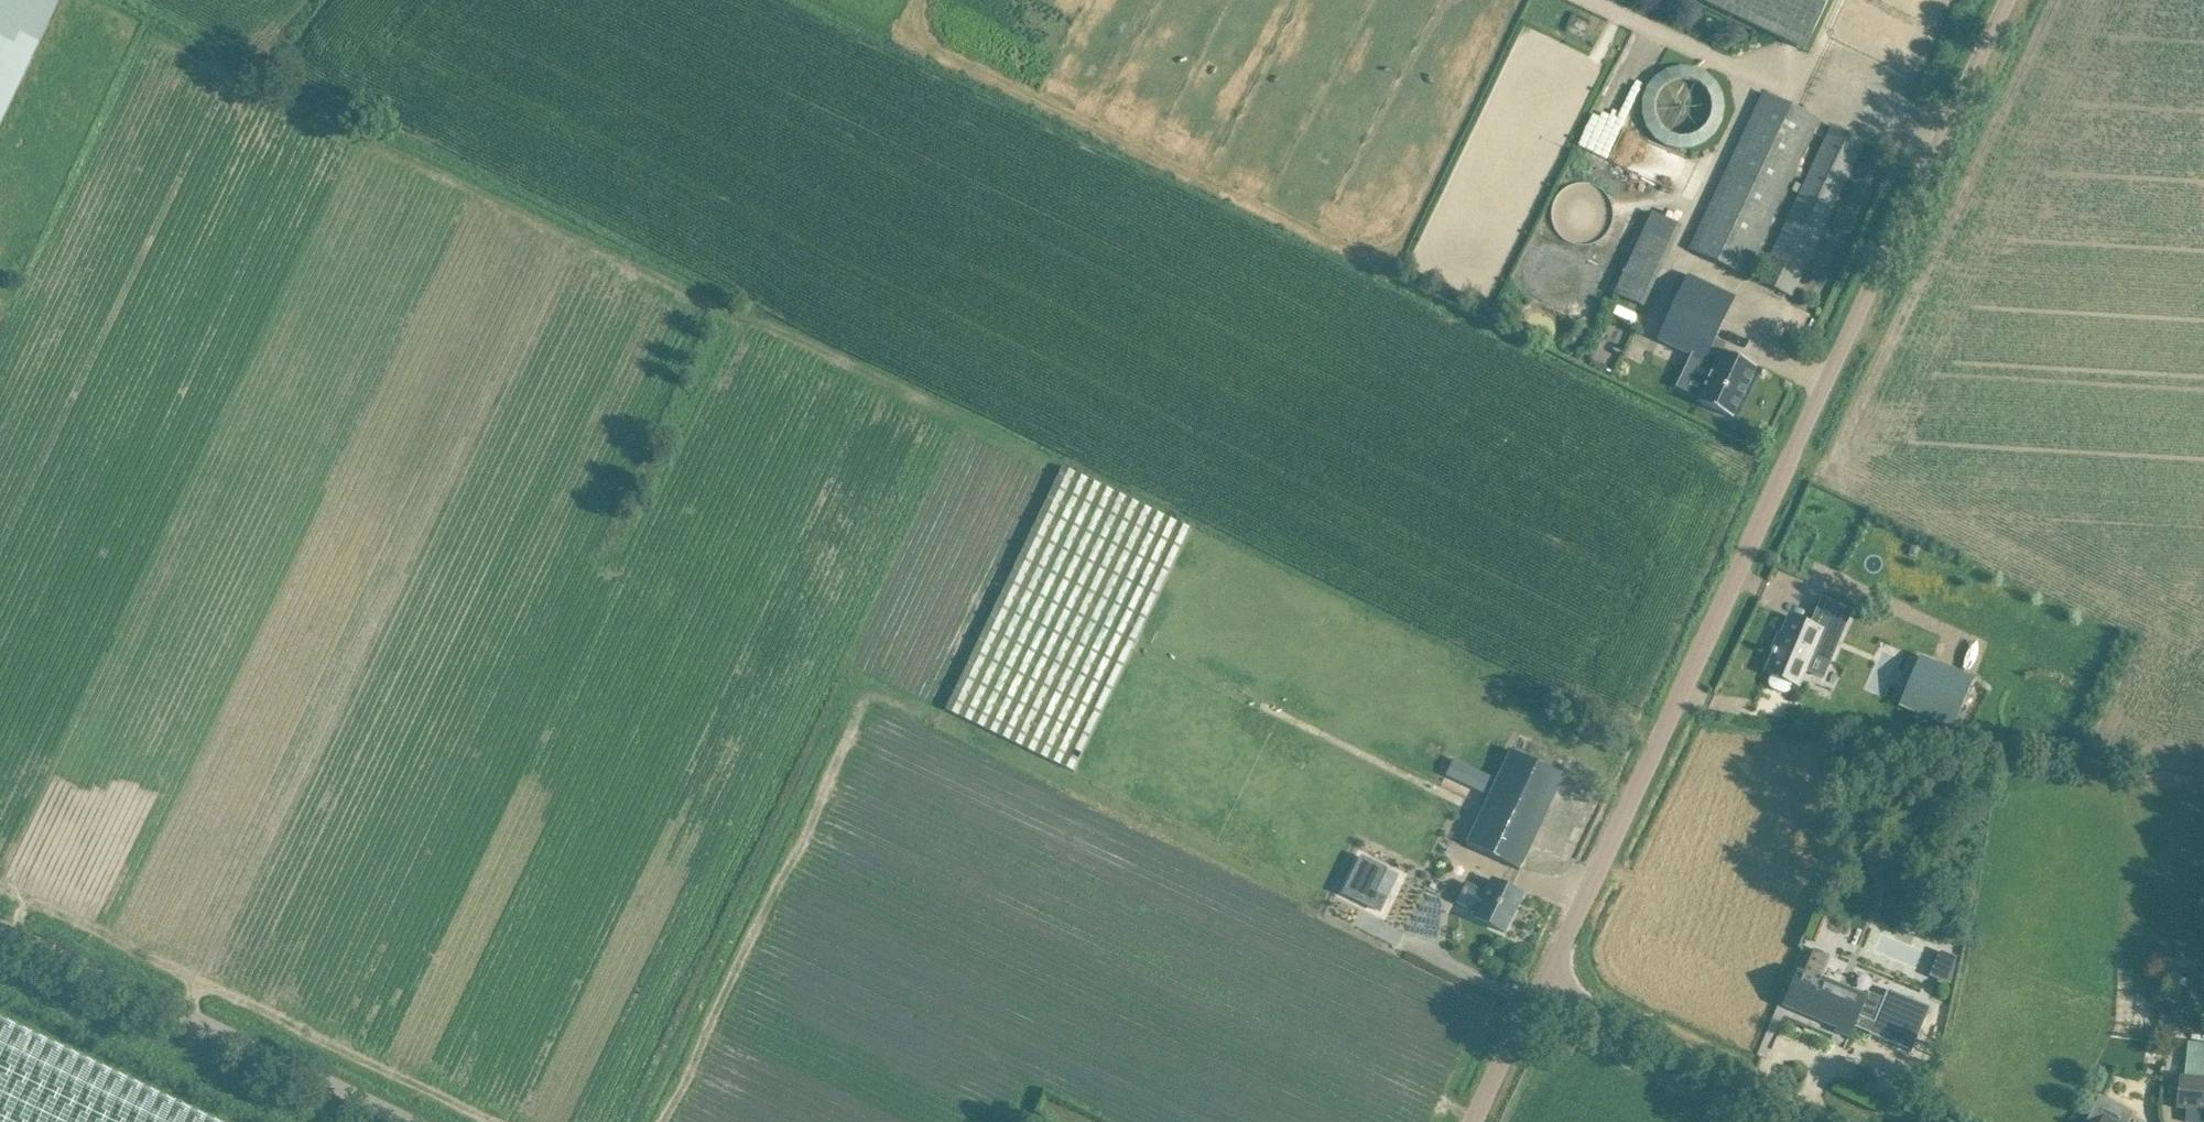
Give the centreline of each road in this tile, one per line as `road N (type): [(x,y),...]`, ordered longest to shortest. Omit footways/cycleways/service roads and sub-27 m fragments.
road 1 (unclassified): [(1544,986),(2013,0)]
road 2 (unclassified): [(412,1121),(0,927)]
road 3 (unclassified): [(1826,1121),(1666,1046),(1602,1006),(1544,986)]
road 4 (unclassified): [(1478,1121),(1544,986)]

